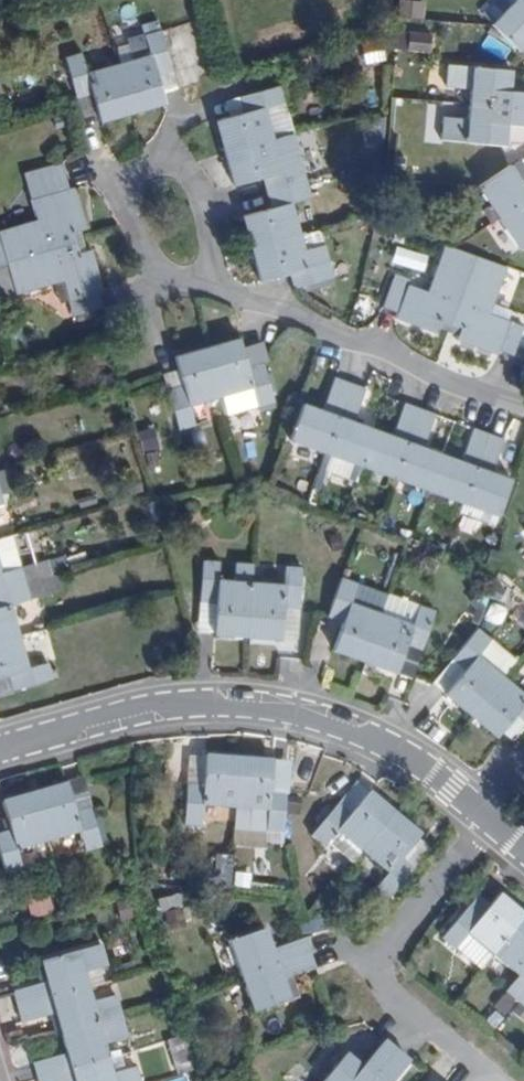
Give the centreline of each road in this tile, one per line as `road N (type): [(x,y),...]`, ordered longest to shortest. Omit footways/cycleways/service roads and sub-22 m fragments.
road 1 (residential): [(486,815),(384,739),(297,709),(168,703),(0,747)]
road 2 (residential): [(492,1080),(379,982),(376,967),(486,815)]
road 3 (residential): [(523,406),(437,379),(248,299),(207,273)]
road 4 (residential): [(207,273),(205,205),(191,173),(172,162),(141,166),(125,192),(148,274),(198,280)]

